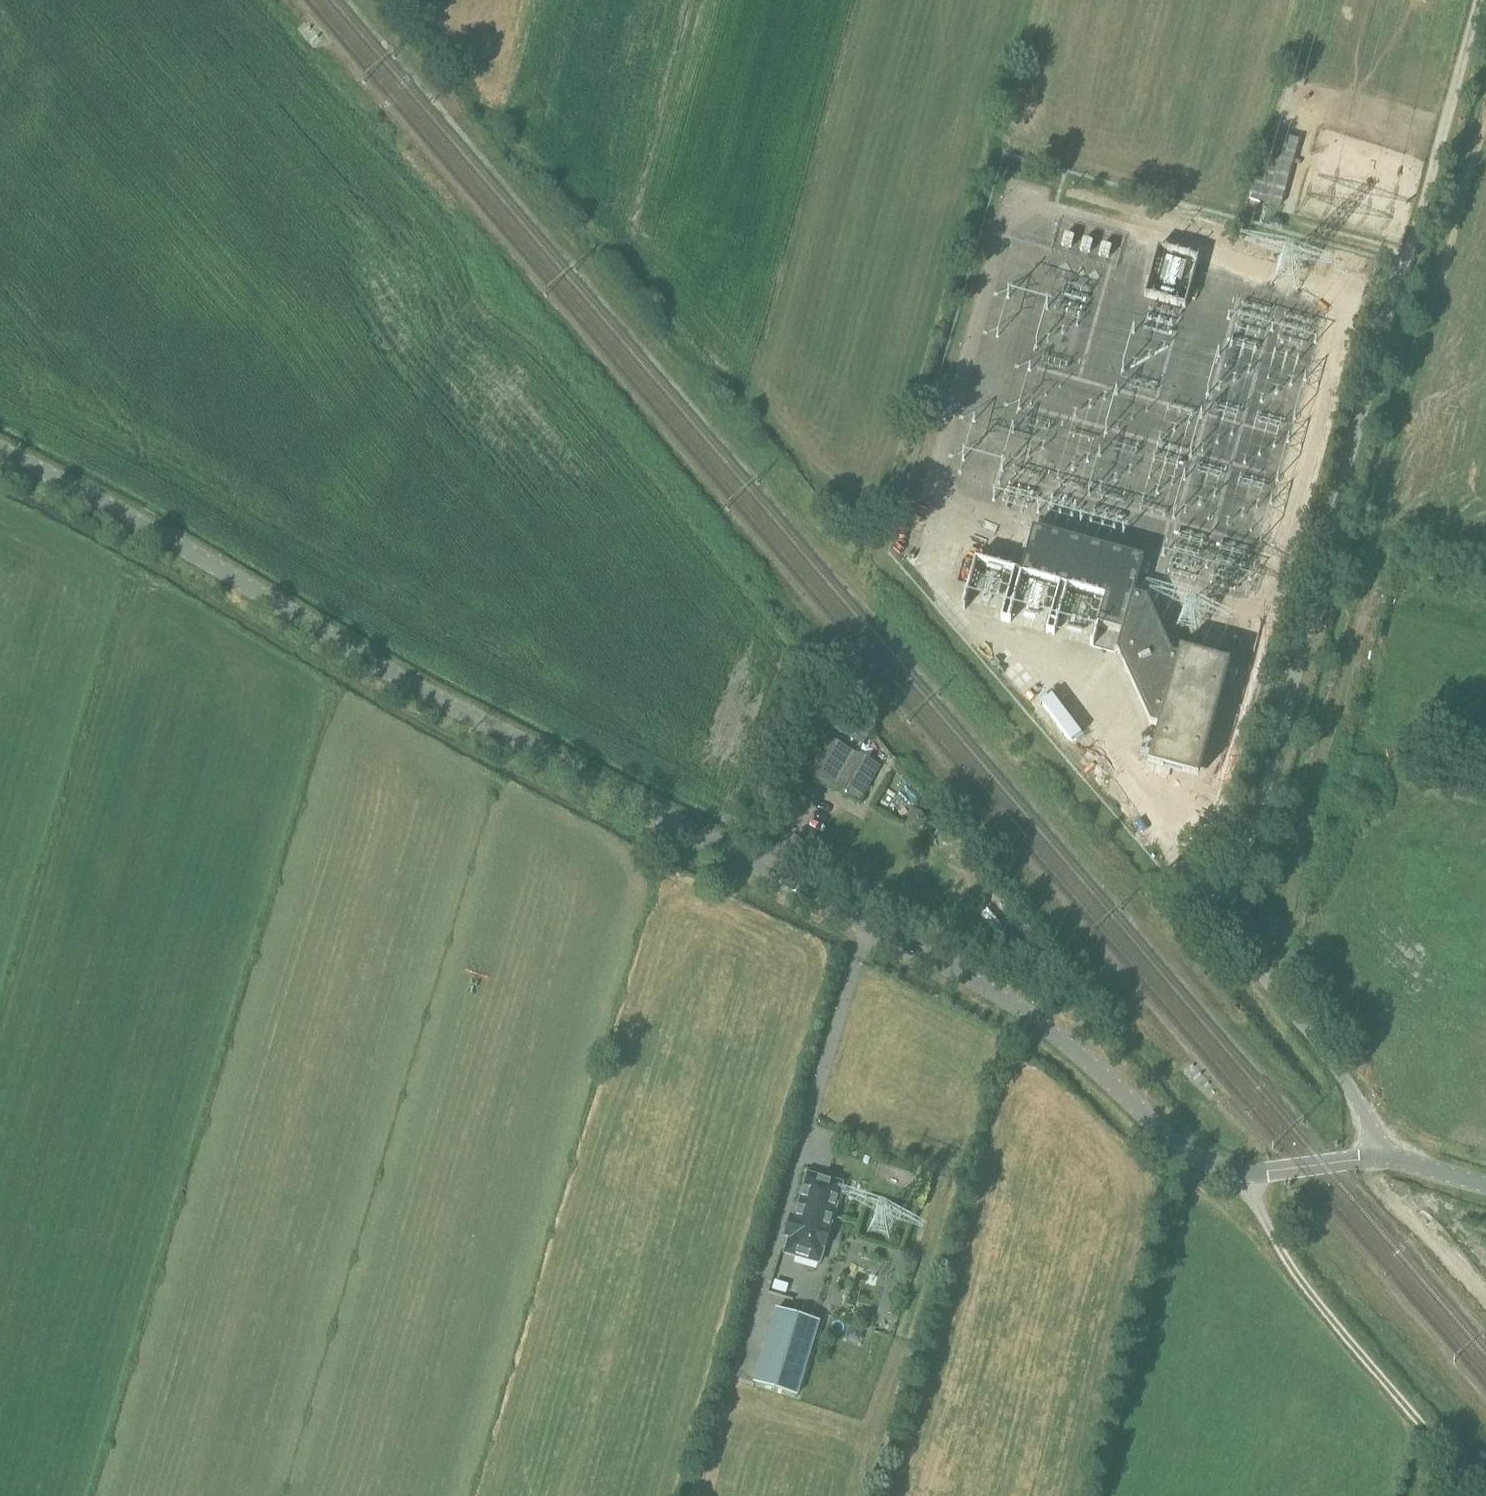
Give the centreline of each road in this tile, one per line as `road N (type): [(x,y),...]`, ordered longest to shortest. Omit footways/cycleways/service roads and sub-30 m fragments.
road 1 (unclassified): [(1383,1147),(1244,1176),(1205,1163),(1058,1036),(825,902),(497,734),(0,451)]
road 2 (unclassified): [(1383,1147),(1229,925),(1482,0)]

